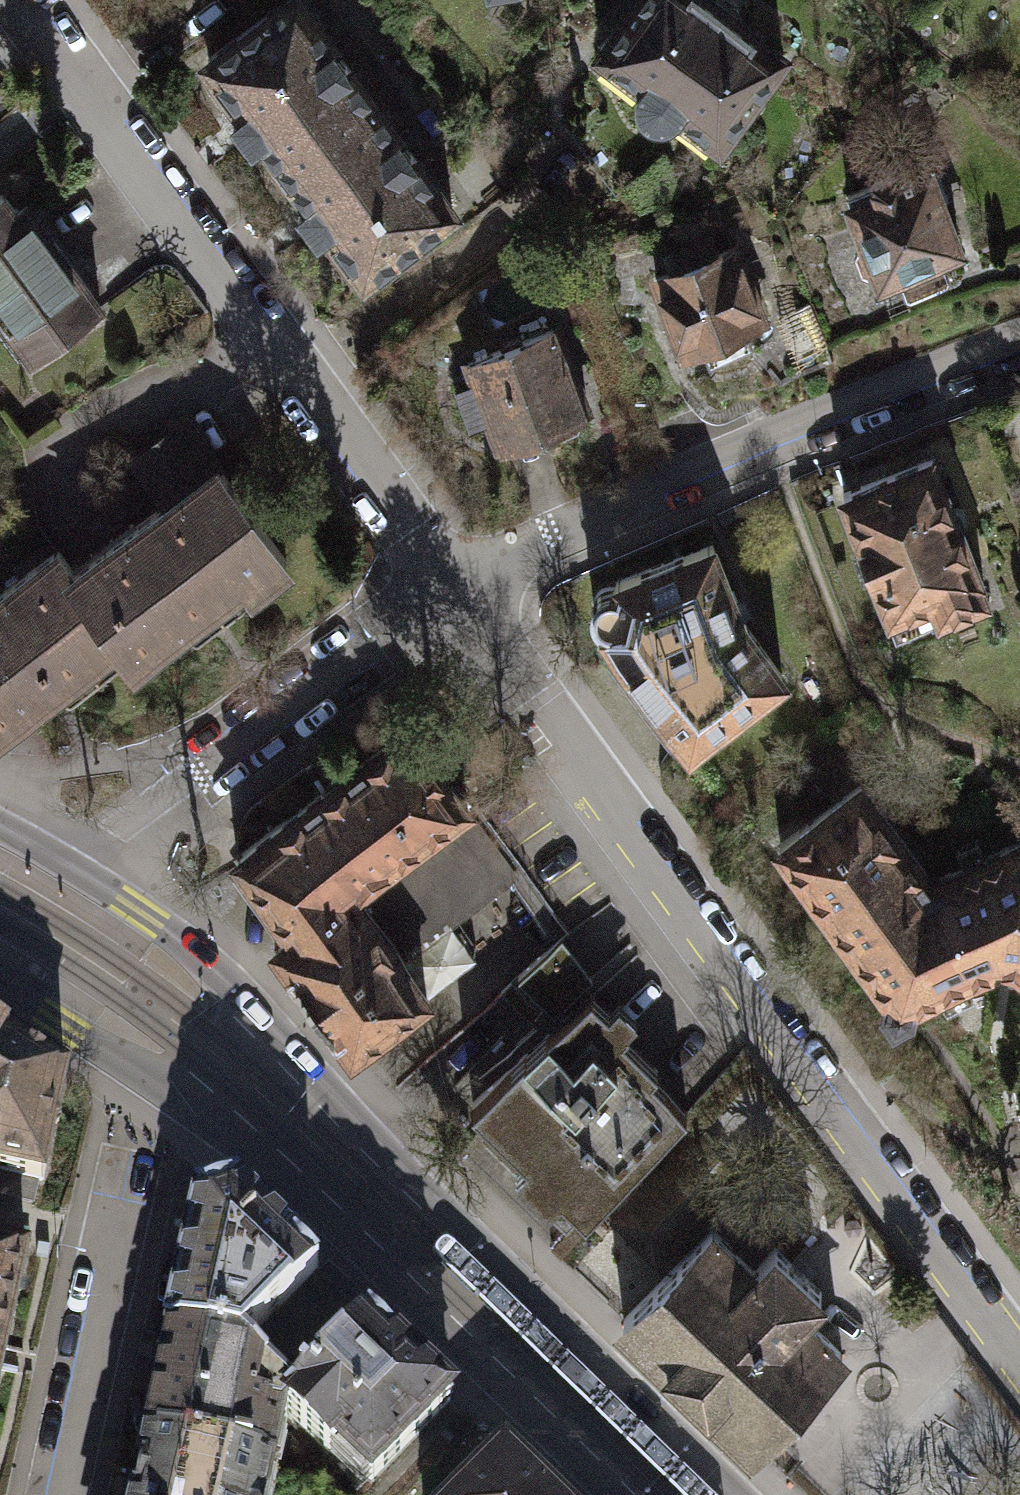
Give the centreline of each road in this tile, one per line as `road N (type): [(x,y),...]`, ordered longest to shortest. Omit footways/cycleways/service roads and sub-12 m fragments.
road 1 (residential): [(1019,1368),(448,588)]
road 2 (secondary): [(734,1494),(396,1167),(173,932),(69,862)]
road 3 (secondary): [(0,984),(243,1147),(358,1243),(618,1494)]
road 4 (residential): [(20,0),(448,588)]
road 5 (residential): [(1019,347),(551,535),(448,588)]
road 6 (residential): [(448,588),(69,862)]
road 7 (residential): [(69,1494),(119,1267),(116,1209)]

